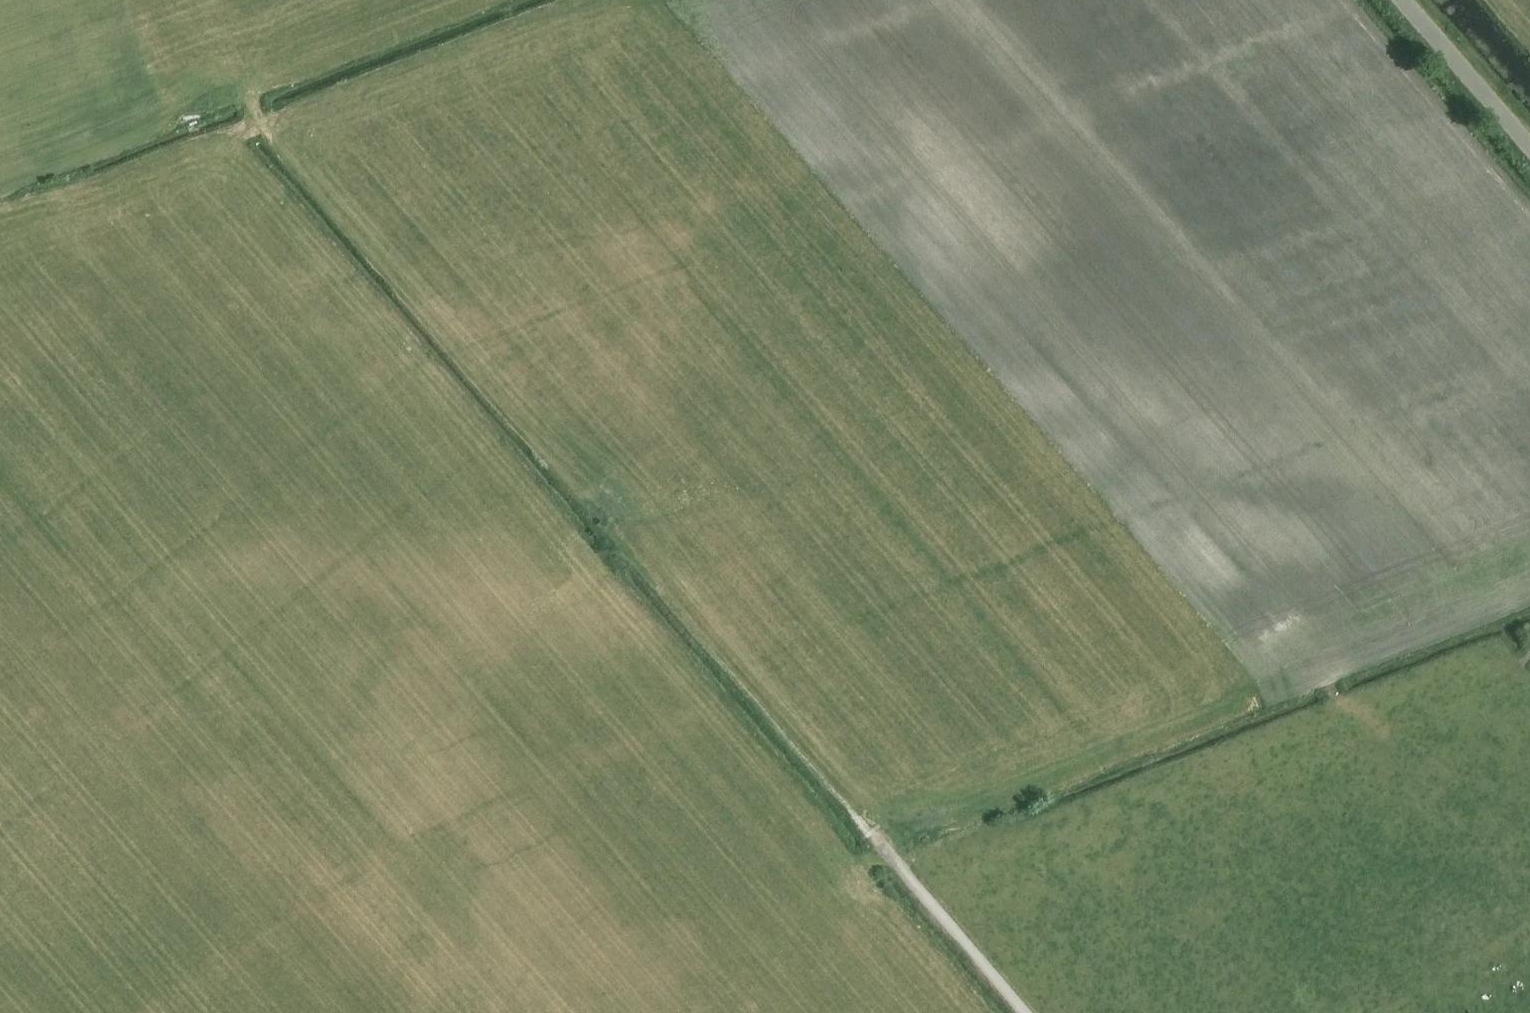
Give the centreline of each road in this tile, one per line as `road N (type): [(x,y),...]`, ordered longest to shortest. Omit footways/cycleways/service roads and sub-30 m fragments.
road 1 (unclassified): [(1529,146),(1403,0)]

